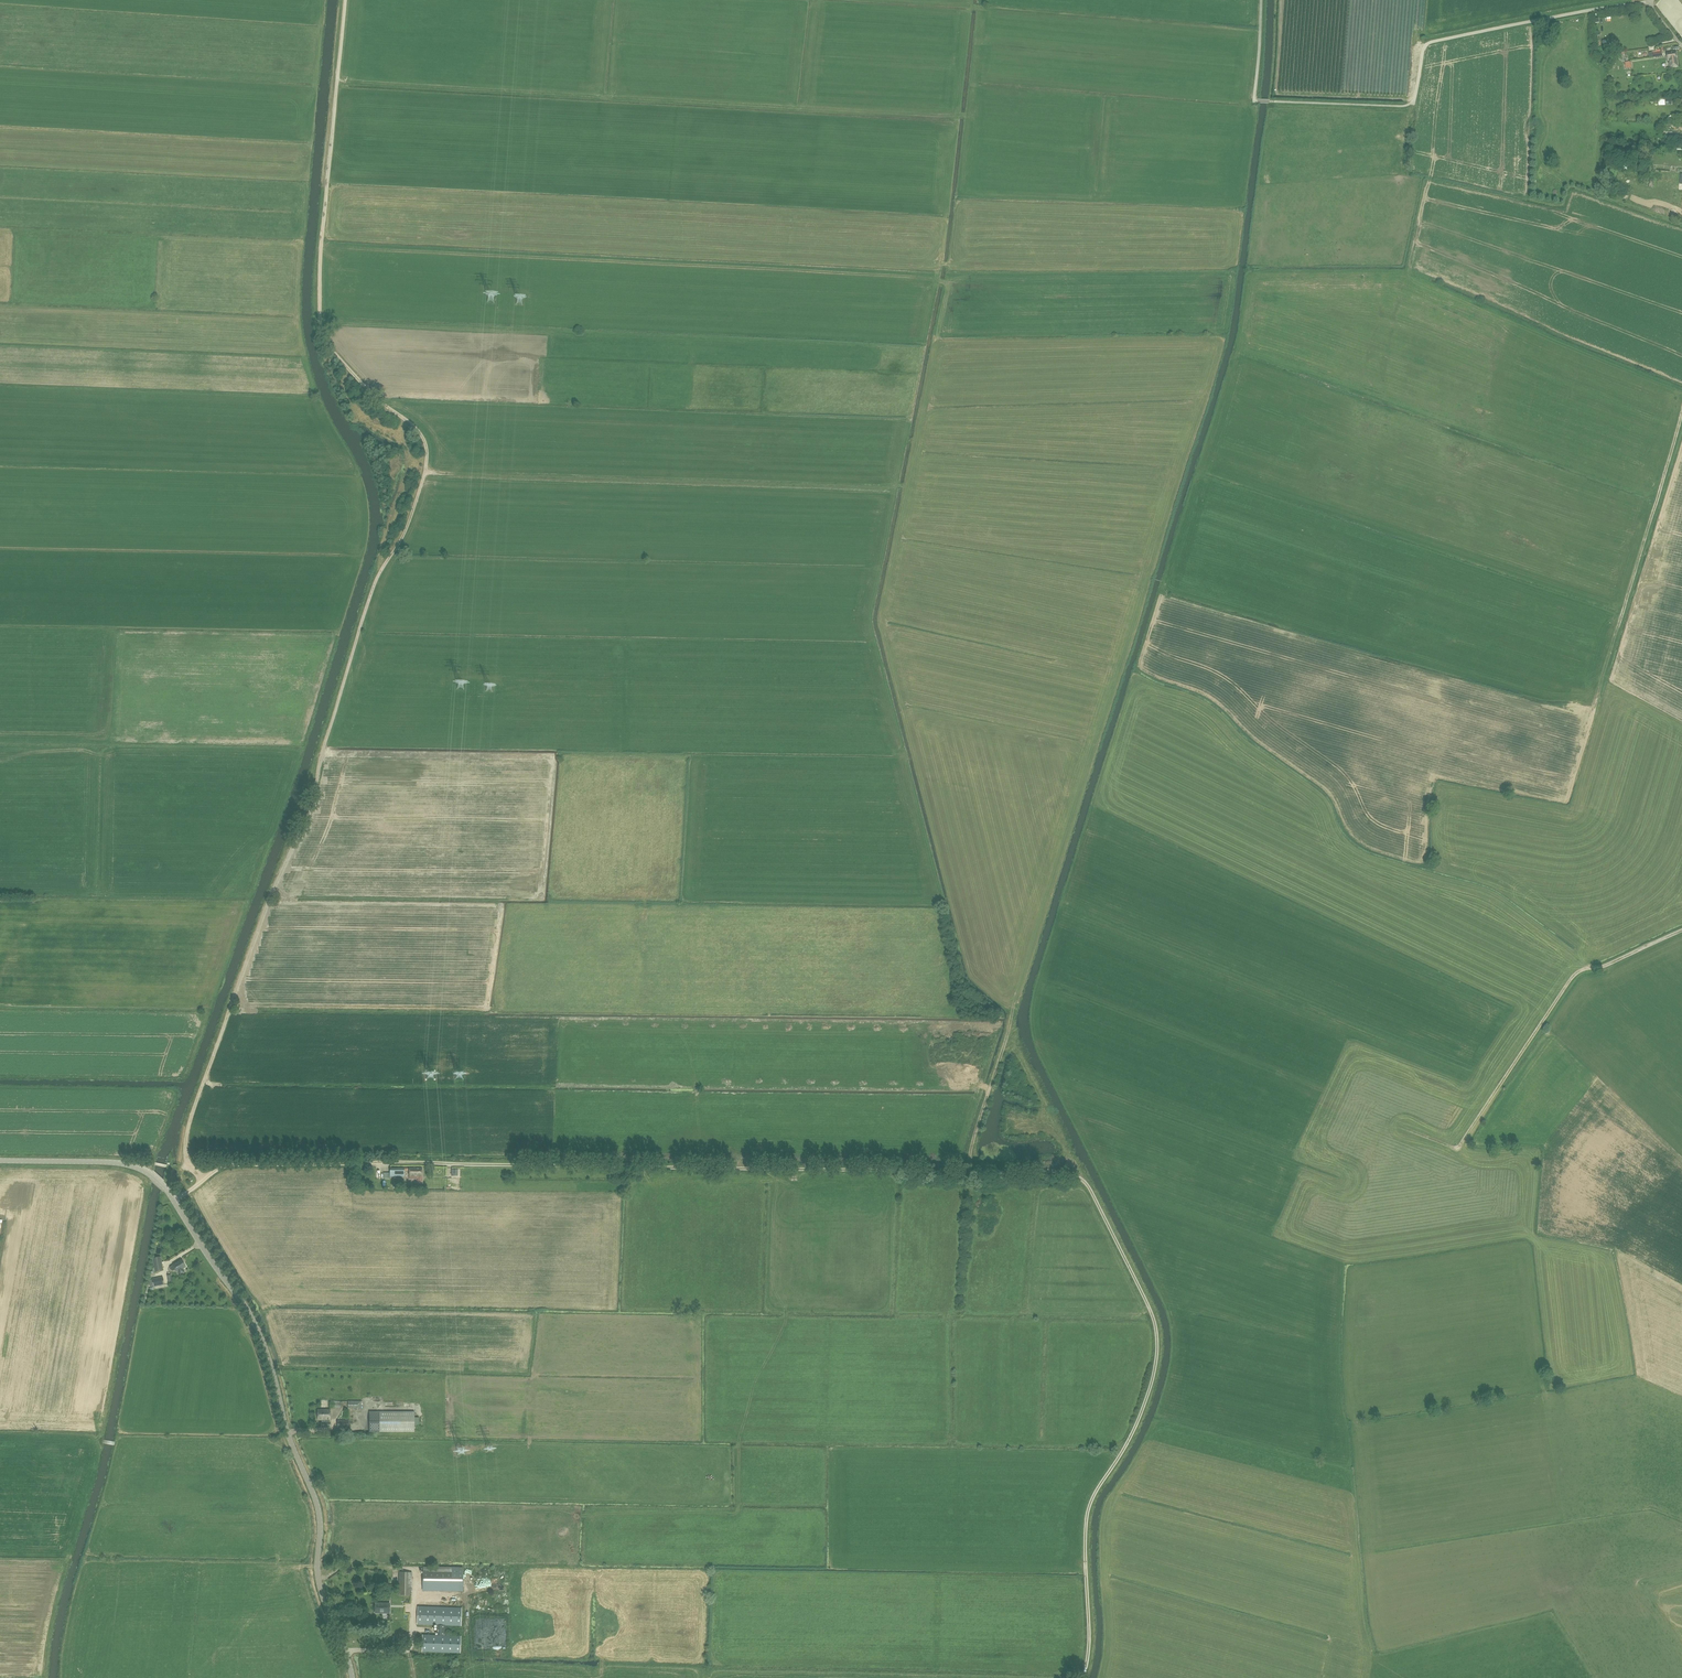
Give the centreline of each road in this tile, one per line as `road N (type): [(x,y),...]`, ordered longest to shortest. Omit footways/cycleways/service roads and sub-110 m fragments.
road 1 (track): [(345,0),(321,328),(368,390),(417,429),(426,461),(408,525),(365,612),(311,809),(272,893),(193,1110),(185,1150),(190,1166)]
road 2 (track): [(202,1181),(229,1165),(391,1162),(1050,1171),(1080,1178)]
road 3 (tertiary): [(352,1677),(319,1577),(319,1502),(290,1440),(260,1334),(167,1190),(124,1164),(0,1160)]
road 4 (track): [(1080,1178),(1146,1302),(1157,1343),(1139,1416),(1087,1513),(1083,1677)]
road 5 (unclassified): [(1274,101),(1403,106),(1413,101),(1427,43),(1649,1)]
road 6 (track): [(1012,1014),(968,1171)]

